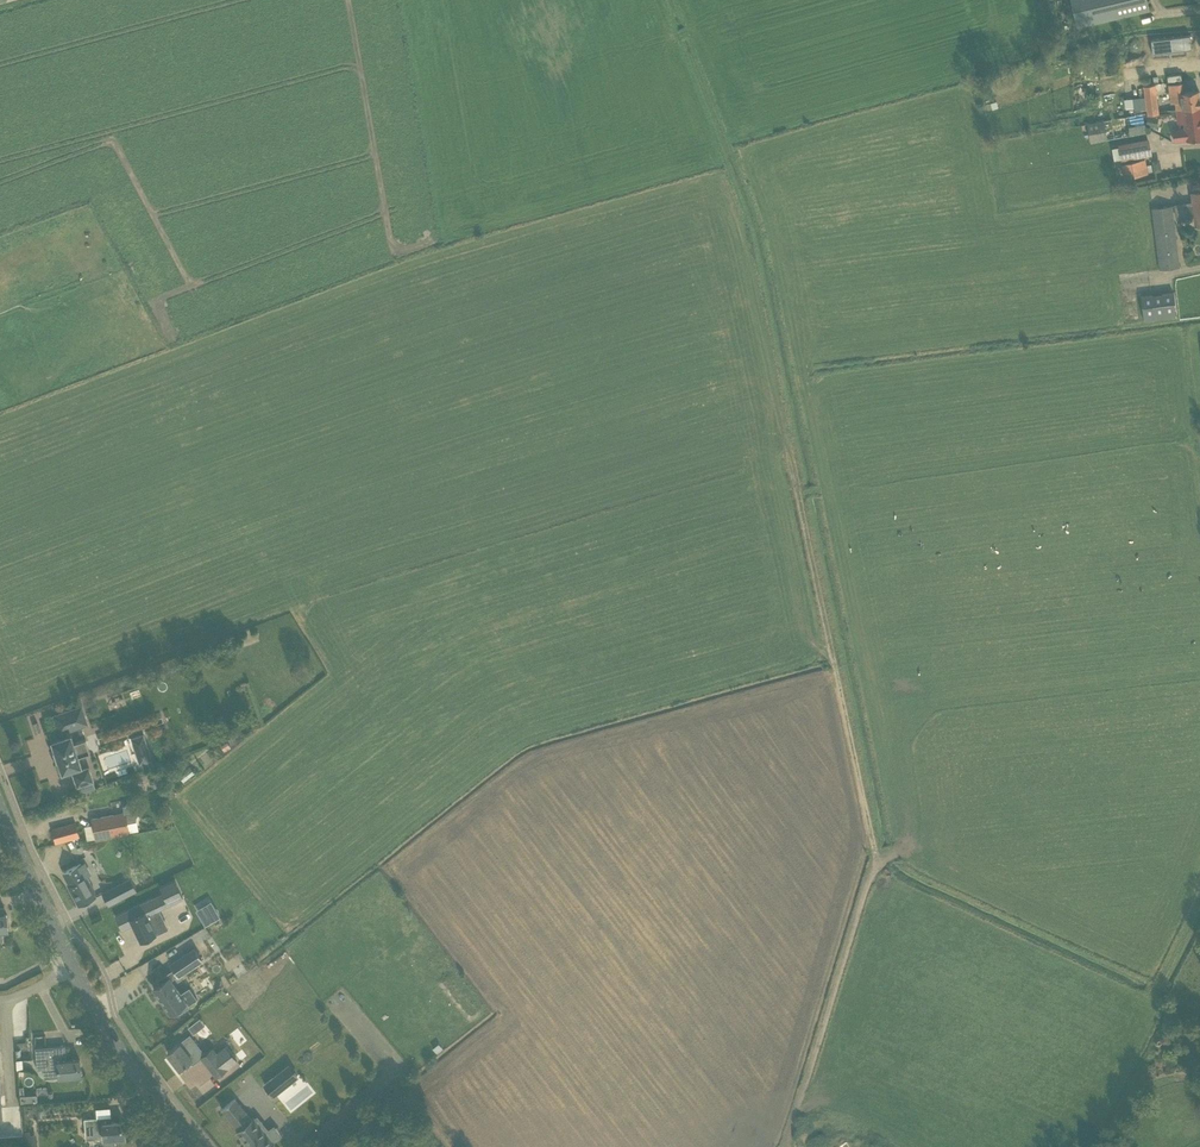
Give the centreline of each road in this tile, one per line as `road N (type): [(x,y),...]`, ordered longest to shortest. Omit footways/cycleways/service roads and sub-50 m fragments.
road 1 (tertiary): [(191,1146),(102,1027),(0,808)]

